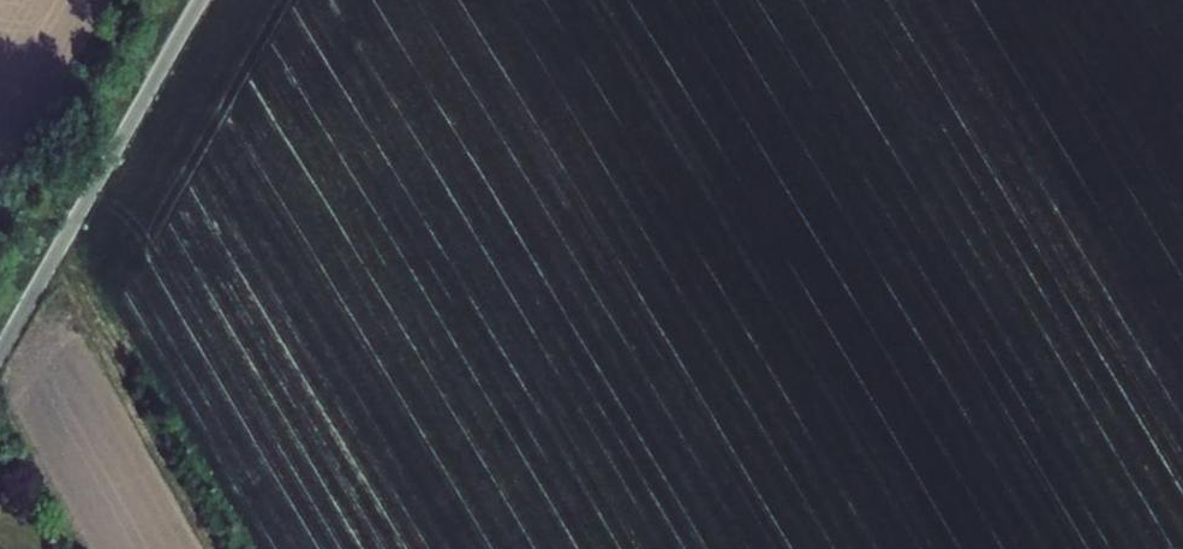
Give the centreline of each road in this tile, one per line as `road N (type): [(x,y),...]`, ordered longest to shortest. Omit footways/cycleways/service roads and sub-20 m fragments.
road 1 (unclassified): [(0,331),(200,0)]

